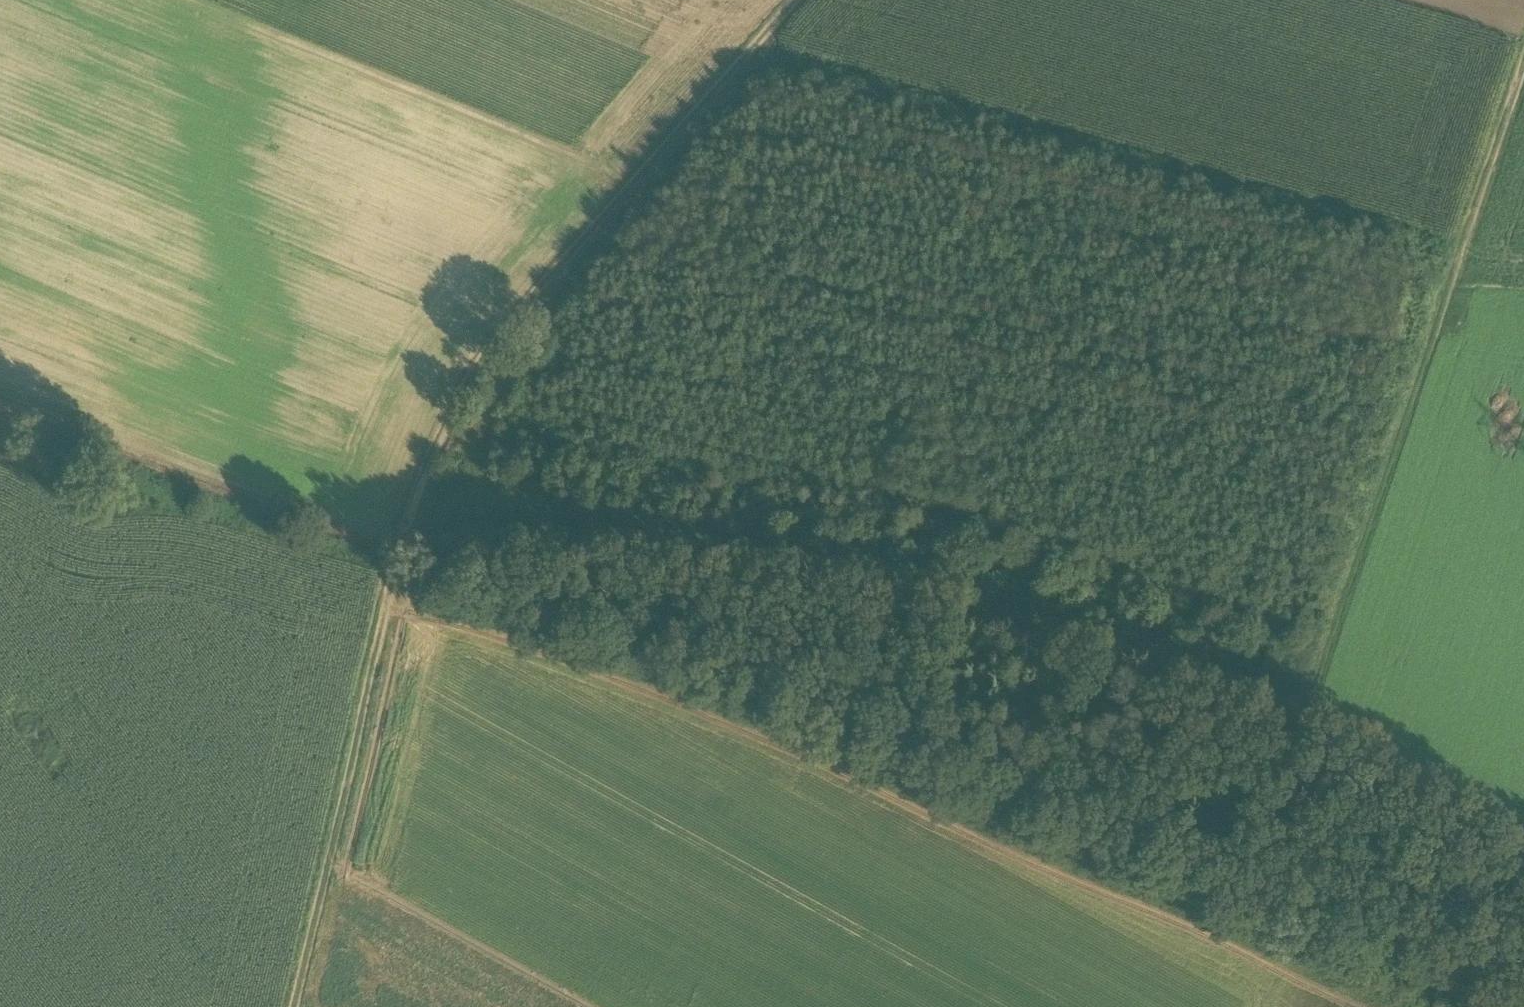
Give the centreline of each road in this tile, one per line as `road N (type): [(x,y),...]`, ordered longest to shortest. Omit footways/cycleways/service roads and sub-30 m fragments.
road 1 (track): [(297,1006),(428,466),(479,369),(799,0)]
road 2 (track): [(1523,55),(1305,718)]
road 3 (track): [(405,549),(604,544),(805,557)]
road 4 (track): [(1305,718),(1523,849)]

